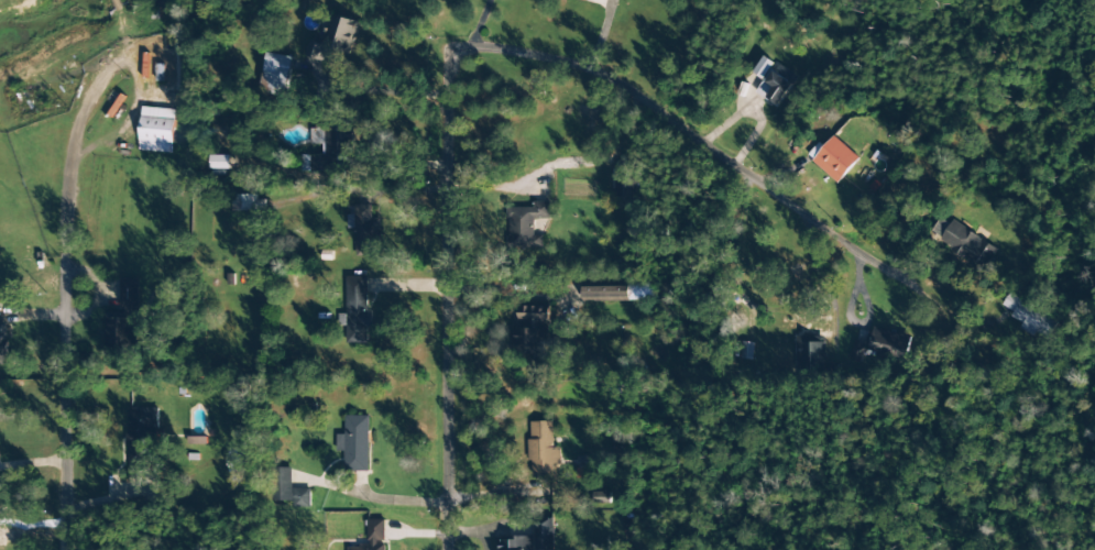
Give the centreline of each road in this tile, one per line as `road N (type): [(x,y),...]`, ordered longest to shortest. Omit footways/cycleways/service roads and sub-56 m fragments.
road 1 (residential): [(445,59),(484,48),(634,88),(875,270)]
road 2 (residential): [(449,549),(445,59)]
road 3 (residential): [(64,549),(64,265)]

